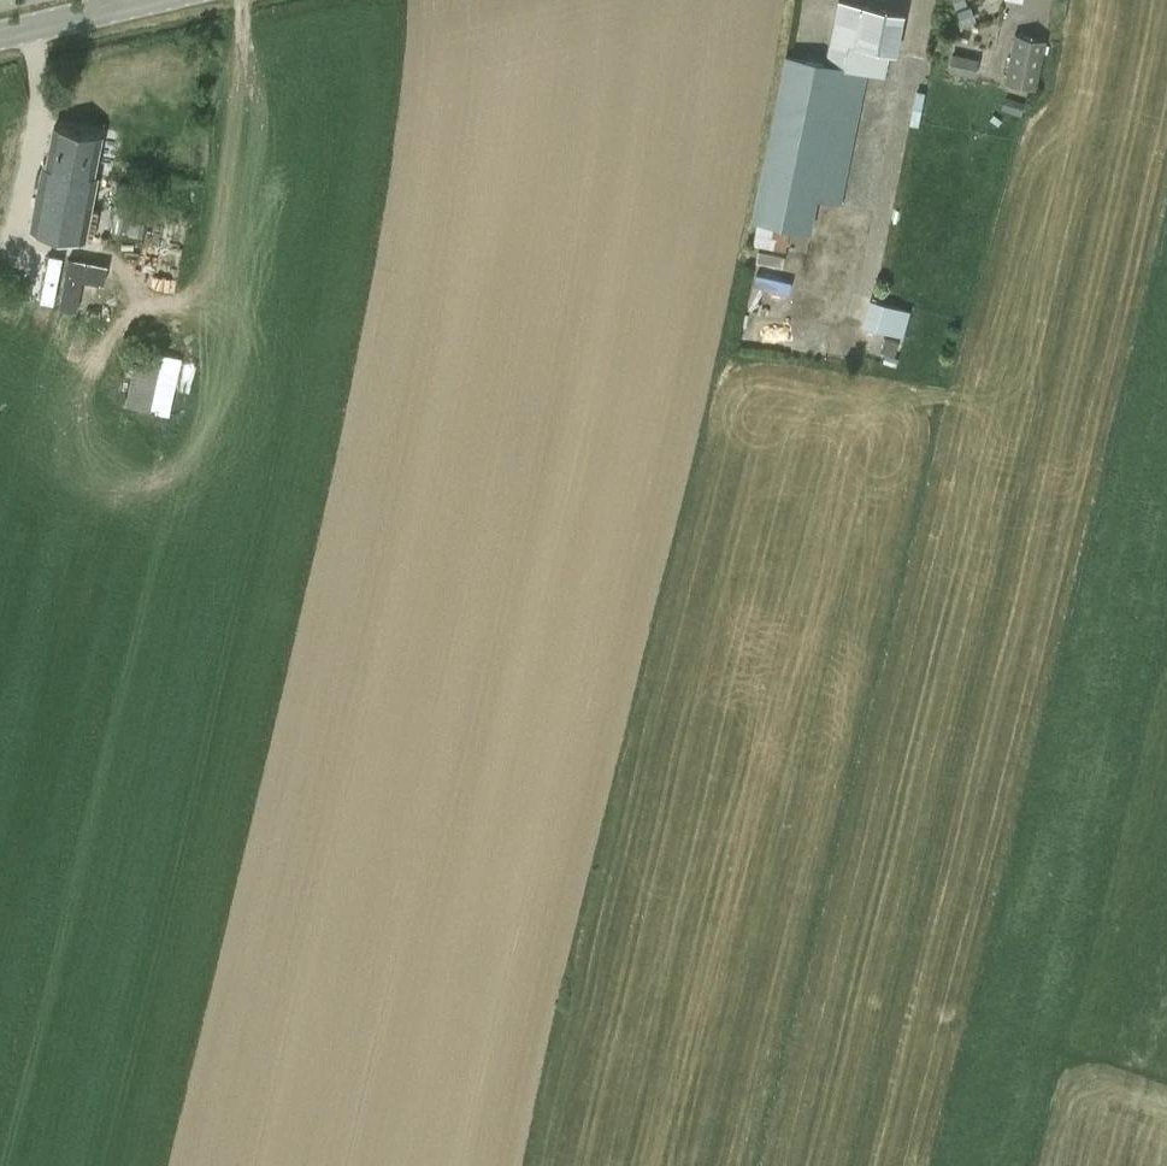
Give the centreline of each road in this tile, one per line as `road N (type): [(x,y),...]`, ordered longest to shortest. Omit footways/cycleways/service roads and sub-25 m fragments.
road 1 (tertiary): [(0,36),(149,0)]

